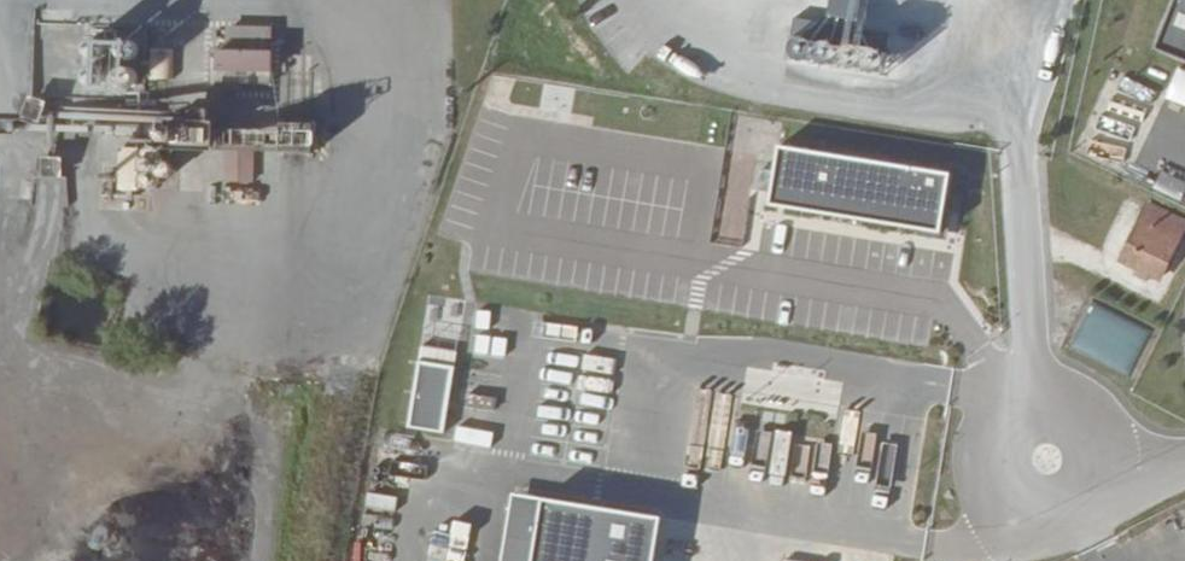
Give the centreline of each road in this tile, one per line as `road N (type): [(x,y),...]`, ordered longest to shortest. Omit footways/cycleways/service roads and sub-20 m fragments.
road 1 (unclassified): [(1043,408),(1015,127)]
road 2 (unclassified): [(1043,408),(1009,422),(998,436),(992,454),(999,490),(1012,505),(1049,516),(1085,499),(1095,483)]

